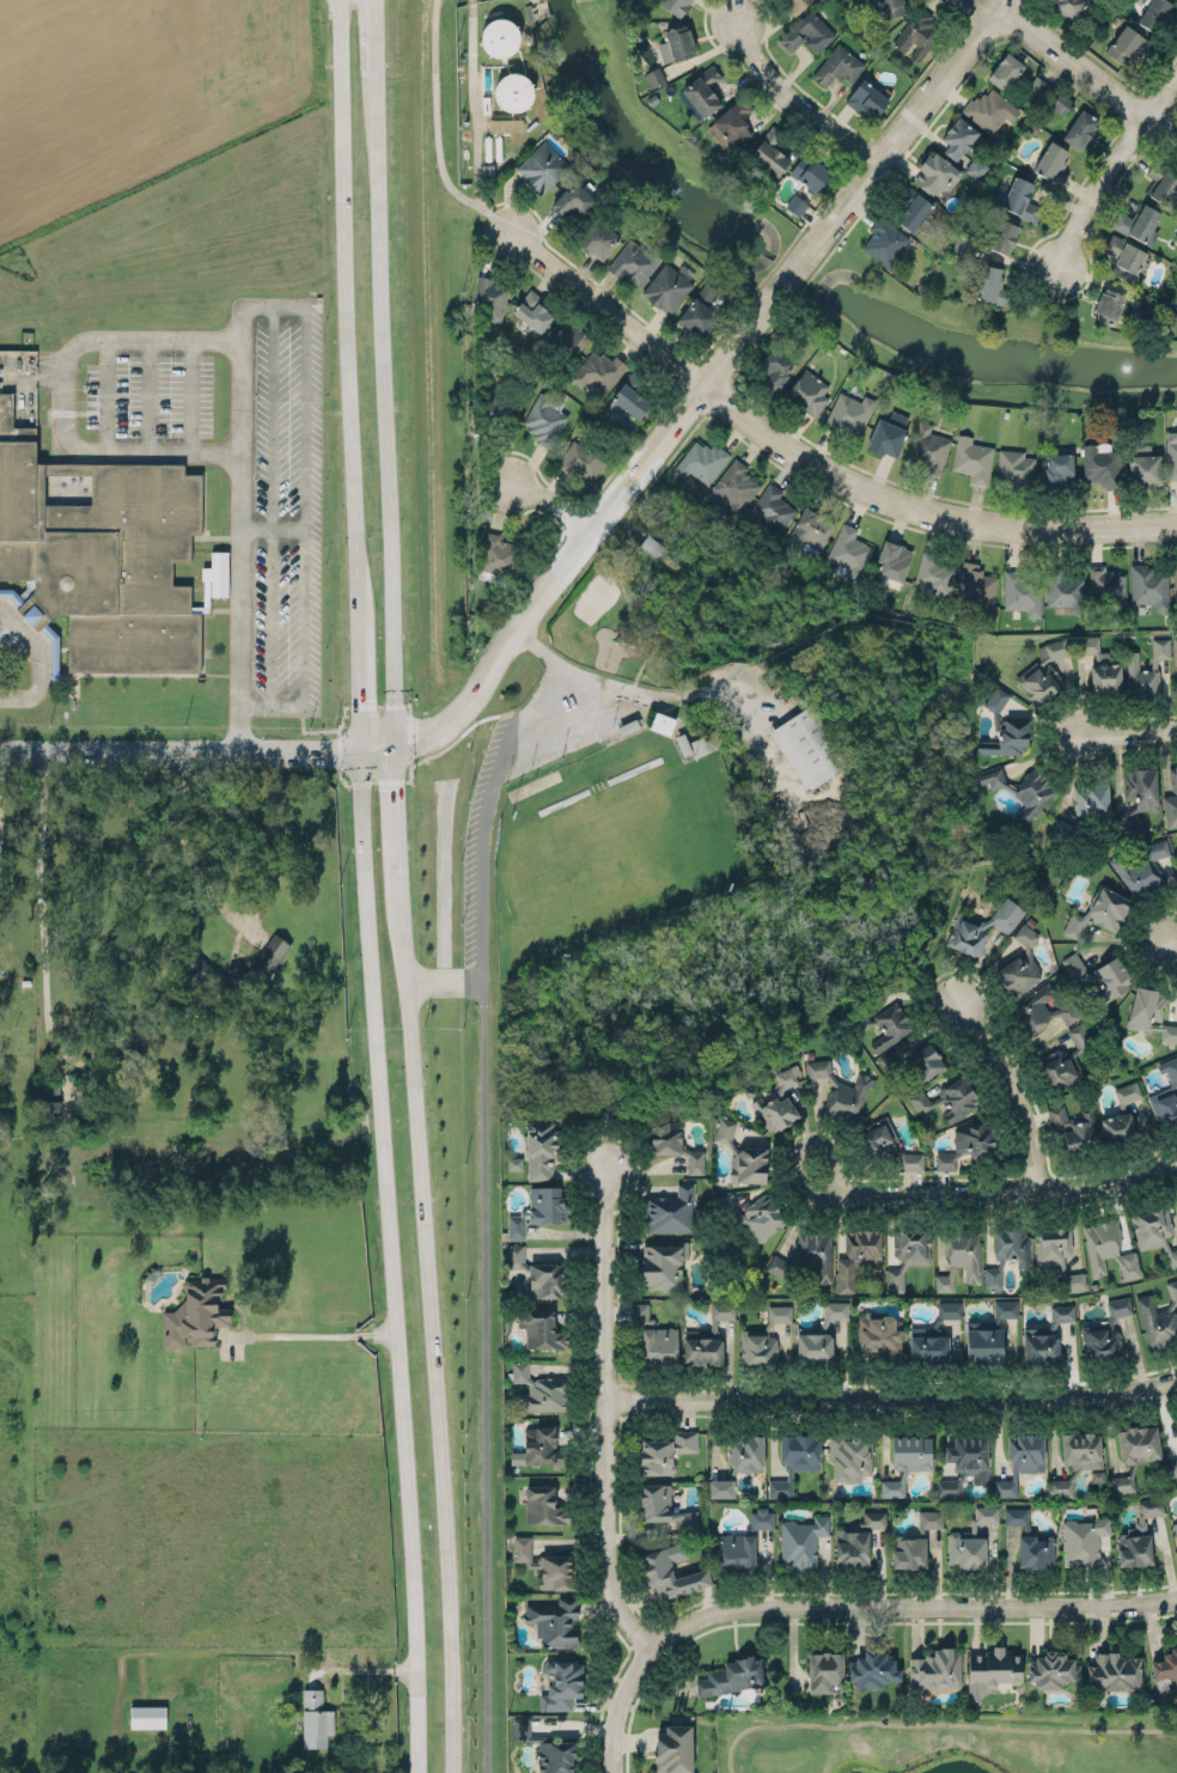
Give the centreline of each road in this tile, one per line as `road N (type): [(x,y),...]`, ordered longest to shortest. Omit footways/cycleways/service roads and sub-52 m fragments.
road 1 (residential): [(395,749),(435,732),(469,700),(590,526),(1002,0)]
road 2 (secondary): [(453,1772),(440,1437),(400,858)]
road 3 (secondary): [(365,916),(418,1772)]
road 4 (residential): [(511,232),(787,446),(876,494),(1000,524),(1176,522)]
road 5 (secondary): [(395,749),(378,75)]
road 6 (secondary): [(340,0),(358,626)]
road 7 (residential): [(1176,1378),(1024,1395),(604,1401)]
road 8 (residential): [(1176,1598),(746,1606),(685,1623),(655,1645)]
road 9 (residential): [(655,1645),(618,1595),(609,1541),(604,1169)]
road 10 (tertiary): [(0,754),(395,749)]
road 11 (residential): [(1176,1161),(1044,1189),(836,1194)]
road 12 (residential): [(1059,274),(1108,165),(1176,78)]
road 13 (residential): [(1000,4),(1176,139)]
road 14 (residential): [(1044,1189),(1022,1087),(957,1000)]
road 15 (residential): [(874,164),(788,95),(737,19)]
road 16 (secondary): [(360,750),(365,916)]
road 17 (residential): [(836,1194),(829,1151),(801,1150),(800,1188),(836,1194)]
road 18 (secondary): [(358,626),(360,750)]

